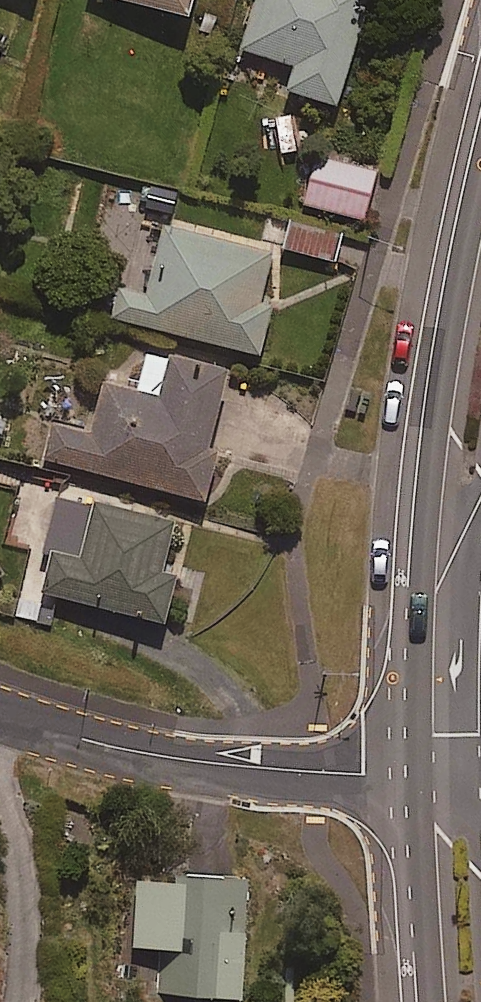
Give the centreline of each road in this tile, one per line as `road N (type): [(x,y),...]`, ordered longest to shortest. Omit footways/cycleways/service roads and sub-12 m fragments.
road 1 (secondary): [(414,780),(425,491),(480,183)]
road 2 (residential): [(414,780),(126,752),(0,716)]
road 3 (secondary): [(480,544),(458,585),(451,725),(414,780)]
road 4 (secondary): [(429,1001),(414,780)]

